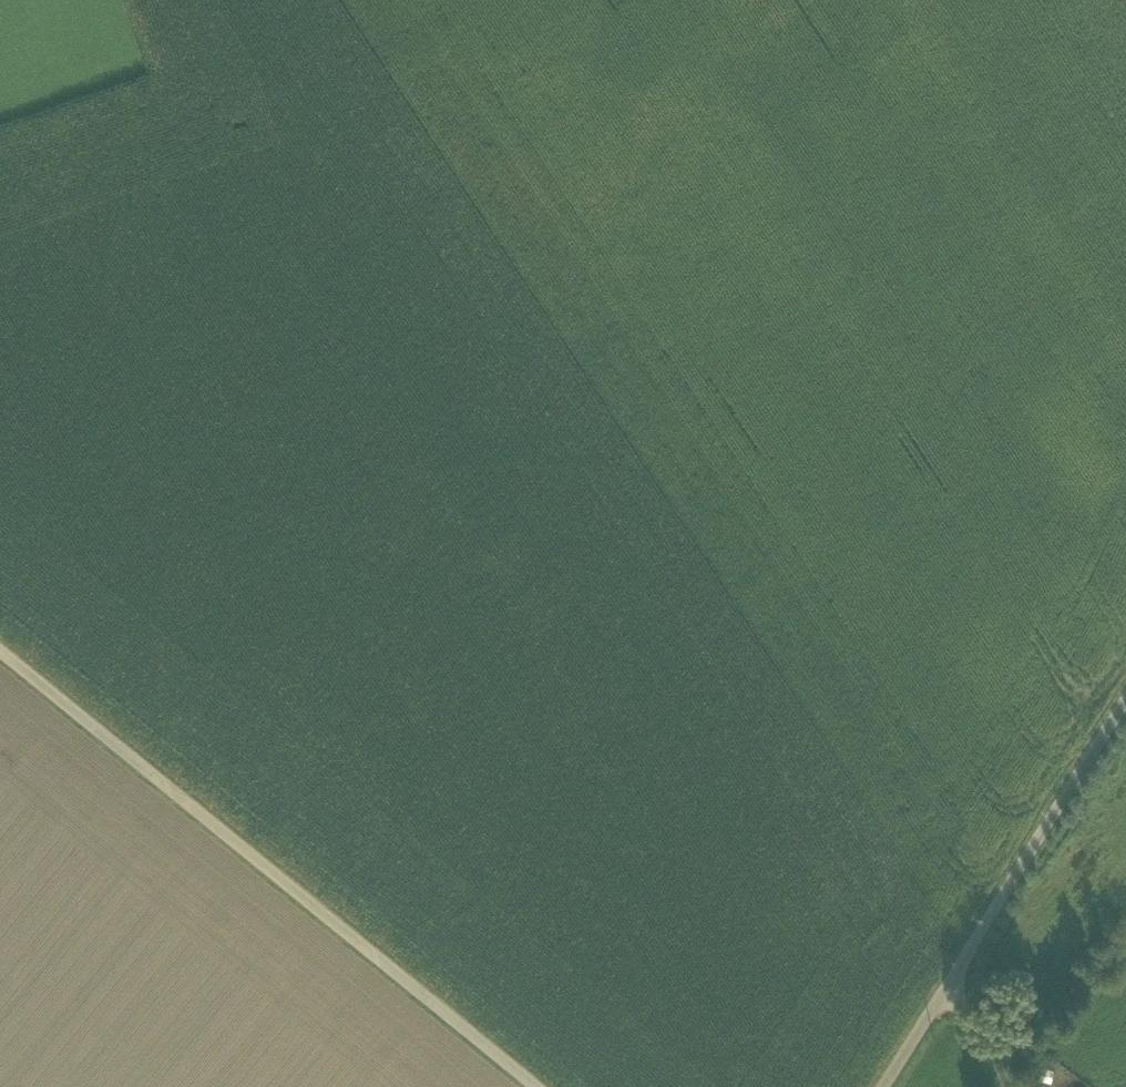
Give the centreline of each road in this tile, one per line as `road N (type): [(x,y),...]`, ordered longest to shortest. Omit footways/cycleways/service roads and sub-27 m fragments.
road 1 (track): [(0,653),(532,1086)]
road 2 (unclassified): [(1125,688),(881,1086)]
road 3 (track): [(1010,1086),(961,962)]

